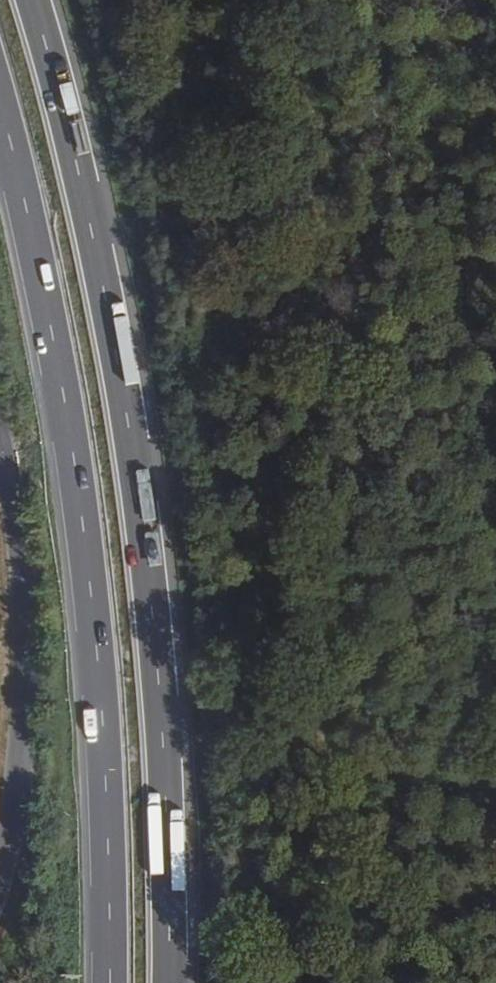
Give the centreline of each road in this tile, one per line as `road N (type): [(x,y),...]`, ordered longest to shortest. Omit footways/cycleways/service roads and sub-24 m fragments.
road 1 (trunk): [(168,982),(164,780),(139,493),(91,233),(30,0)]
road 2 (trunk): [(0,102),(80,500),(106,775),(108,982)]
road 3 (tertiary): [(20,777),(25,615),(0,430)]
road 4 (tertiary): [(20,777),(0,897)]

